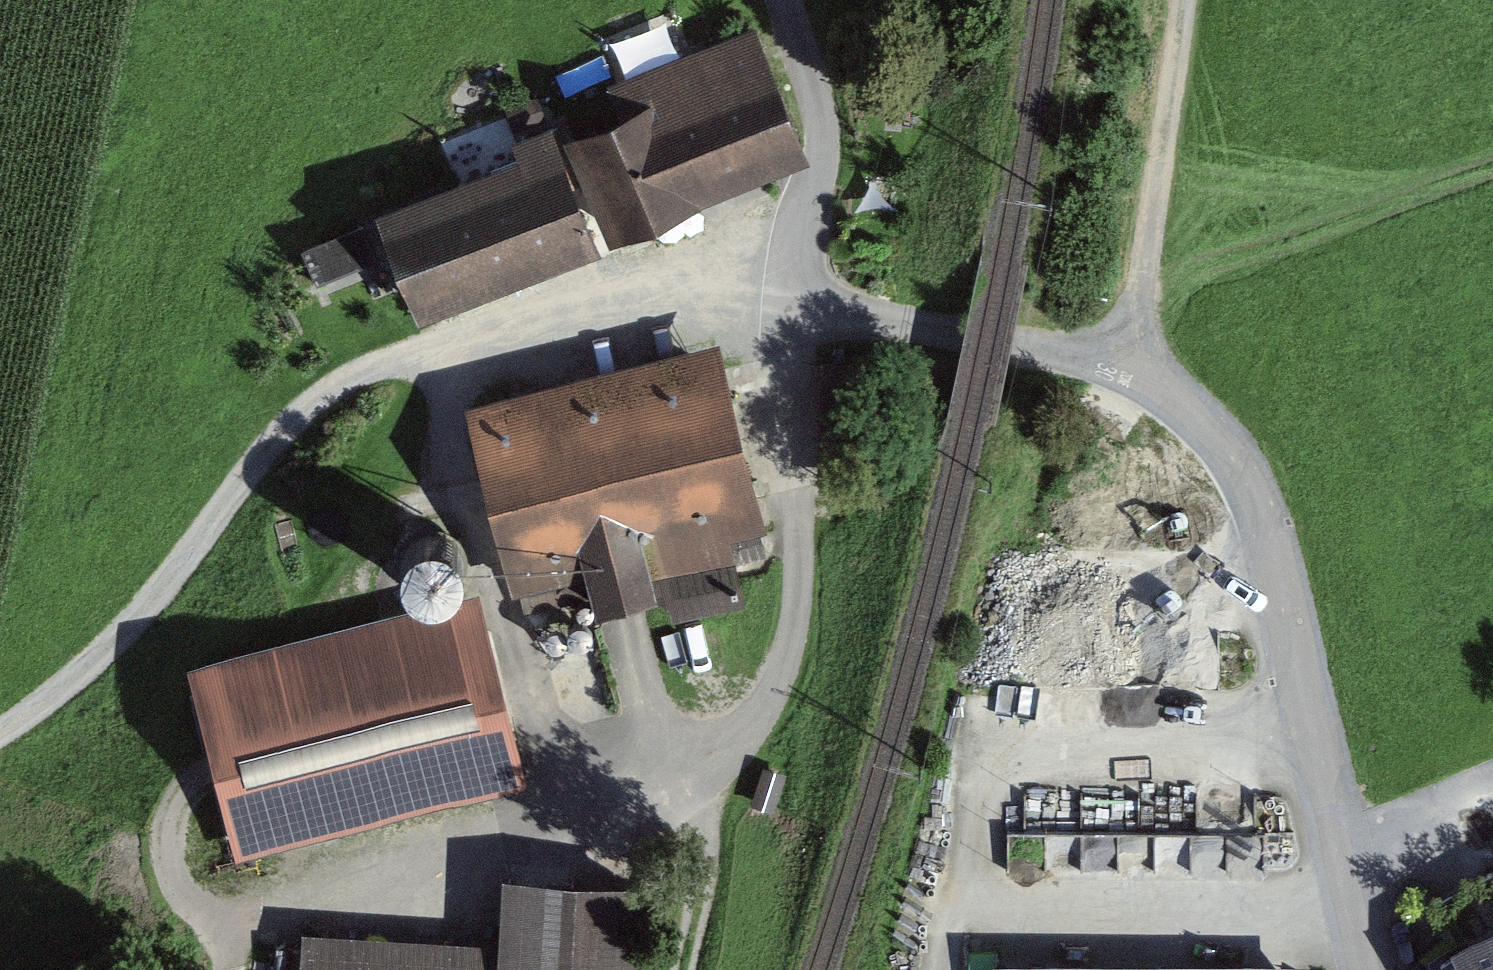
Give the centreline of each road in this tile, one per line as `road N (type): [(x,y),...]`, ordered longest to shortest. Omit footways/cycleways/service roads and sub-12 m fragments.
road 1 (track): [(790,303),(592,307),(351,374),(281,439),(107,657),(0,742)]
road 2 (residential): [(790,303),(1081,356),(1125,369),(1187,413),(1247,492),(1266,537),(1340,849)]
road 3 (track): [(683,969),(727,808),(790,658),(801,593),(790,303)]
road 4 (track): [(183,919),(555,802),(771,706)]
road 5 (track): [(1125,369),(1188,0)]
road 6 (track): [(790,0),(830,116),(790,303)]
road 7 (track): [(348,607),(445,446),(454,407),(442,345)]
road 8 (track): [(197,796),(173,815),(168,859),(183,919),(208,969)]
road 9 (residential): [(1492,784),(1340,849)]
road 10 (track): [(627,607),(666,751)]
road 11 (residential): [(1340,849),(1368,969)]

